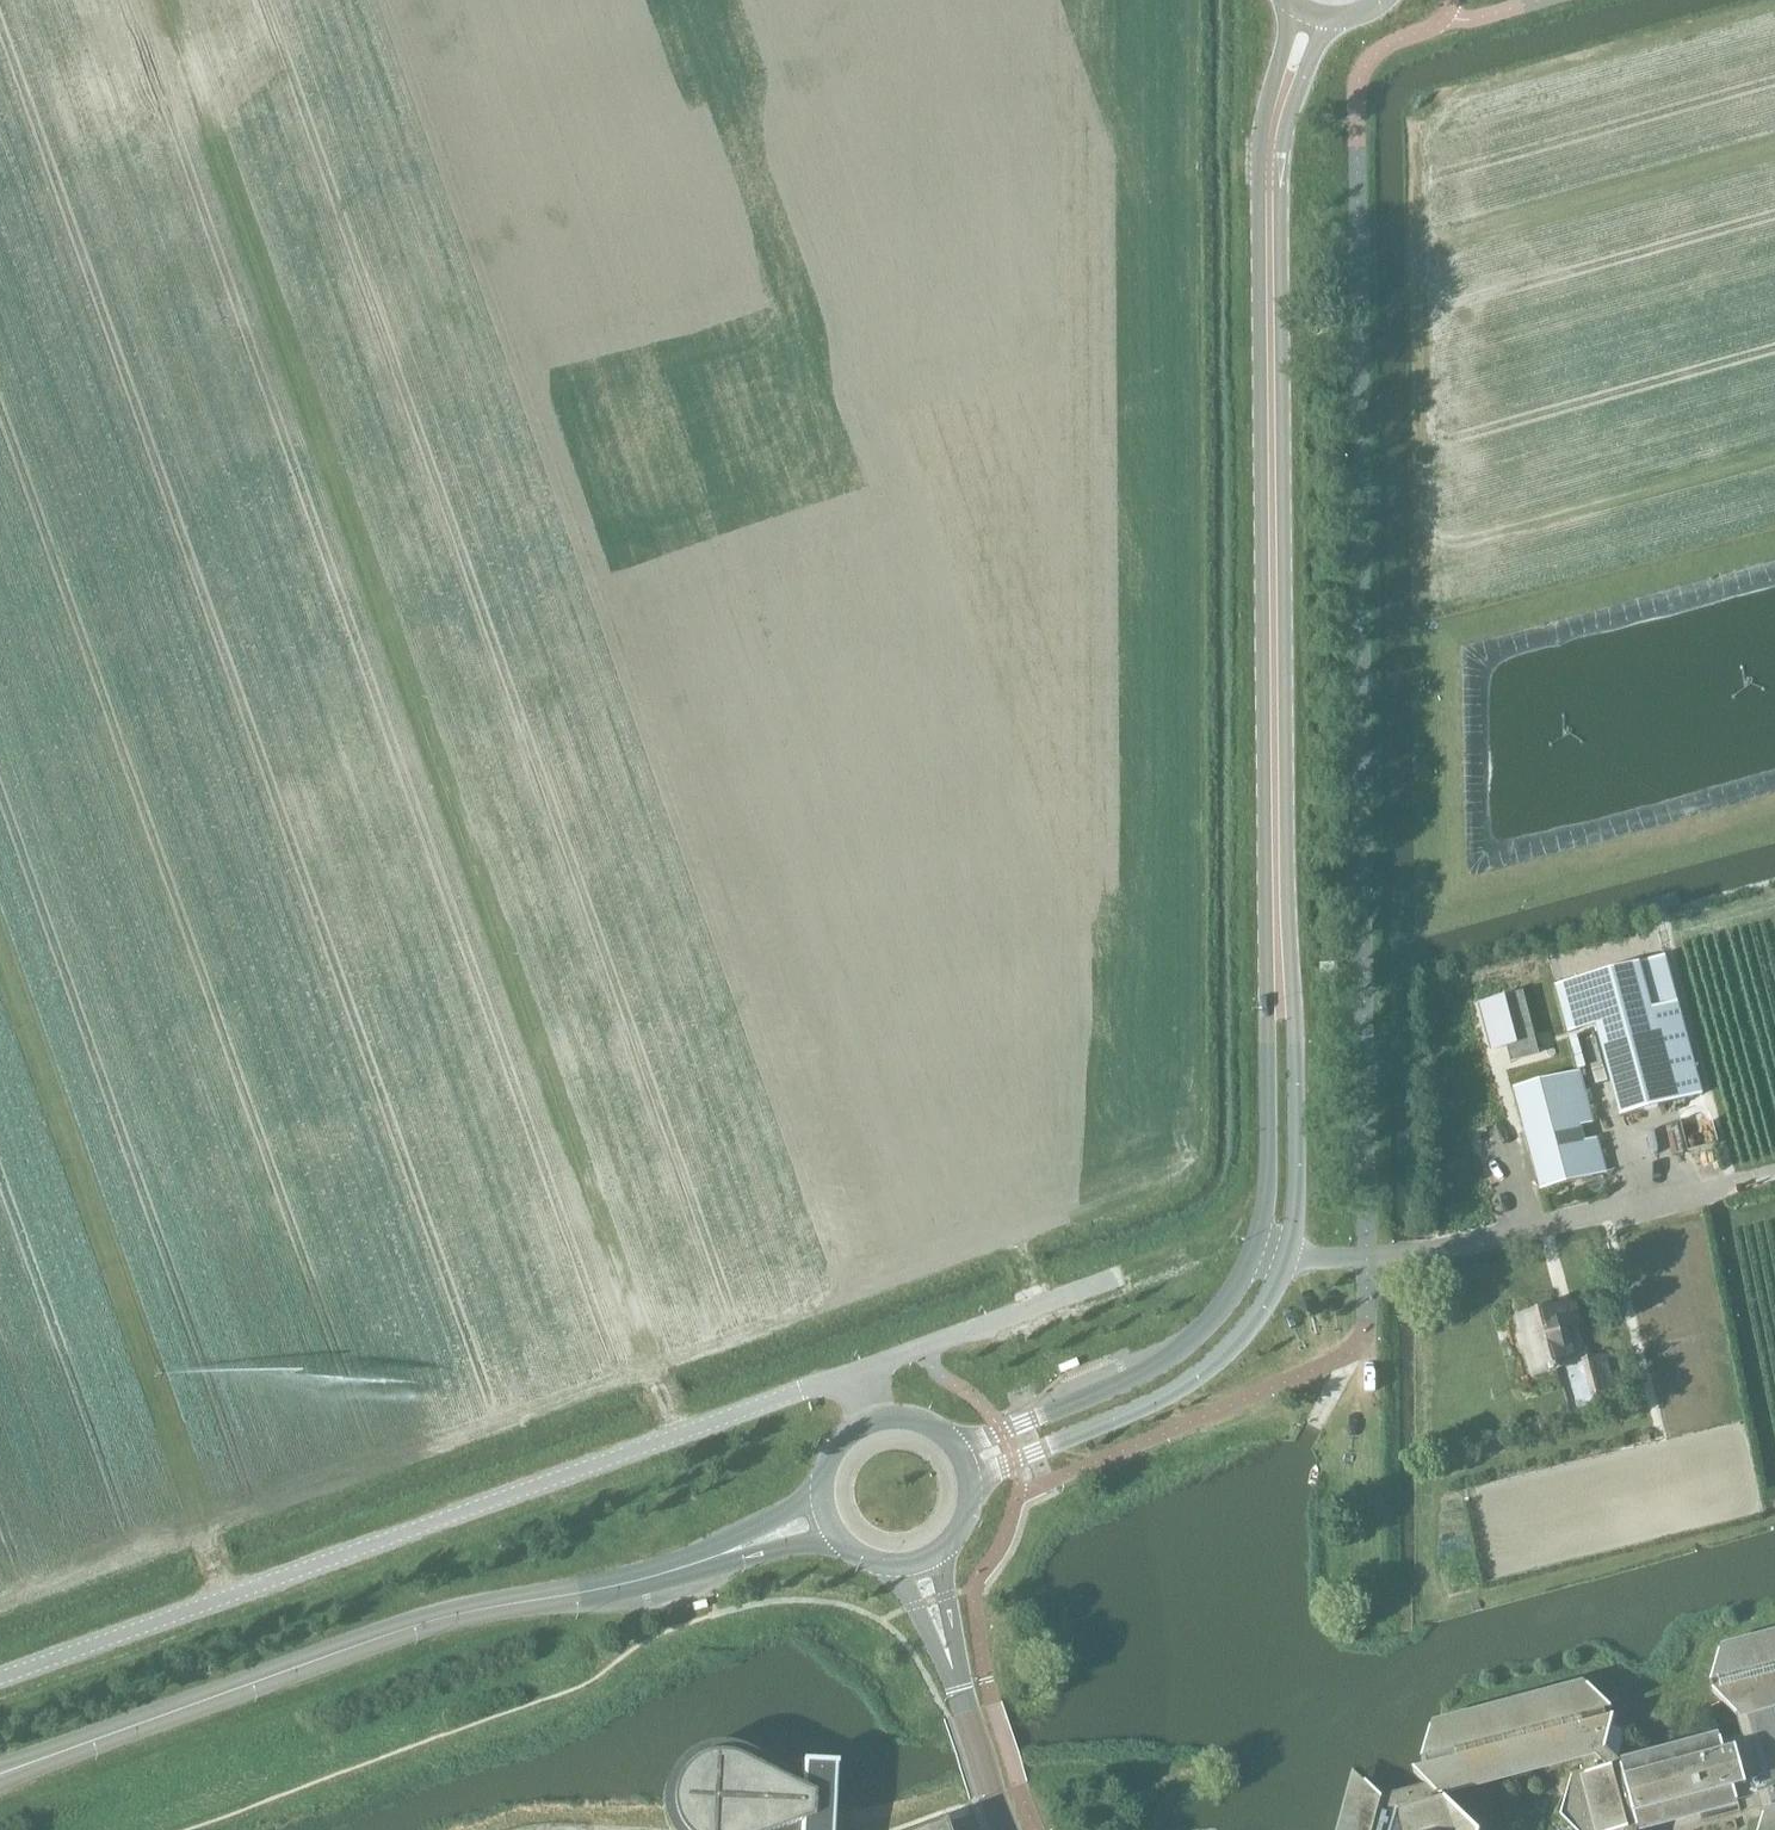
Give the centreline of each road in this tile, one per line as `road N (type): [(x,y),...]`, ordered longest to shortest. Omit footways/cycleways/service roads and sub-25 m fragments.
road 1 (unclassified): [(0,1677),(849,1373)]
road 2 (tertiary): [(1279,906),(1272,177),(1283,98),(1311,15)]
road 3 (tertiary): [(18,1768),(391,1634),(636,1583),(828,1521)]
road 4 (tertiary): [(971,1494),(1012,1464),(1209,1371),(1272,1296),(1290,1258),(1296,1208),(1279,906)]
road 5 (tertiary): [(1279,906),(1268,1208),(1239,1286),(1195,1338),(1151,1370),(1036,1420),(951,1445)]
road 6 (unclassified): [(849,1373),(1116,1277)]
road 7 (residential): [(1005,1829),(920,1565)]

